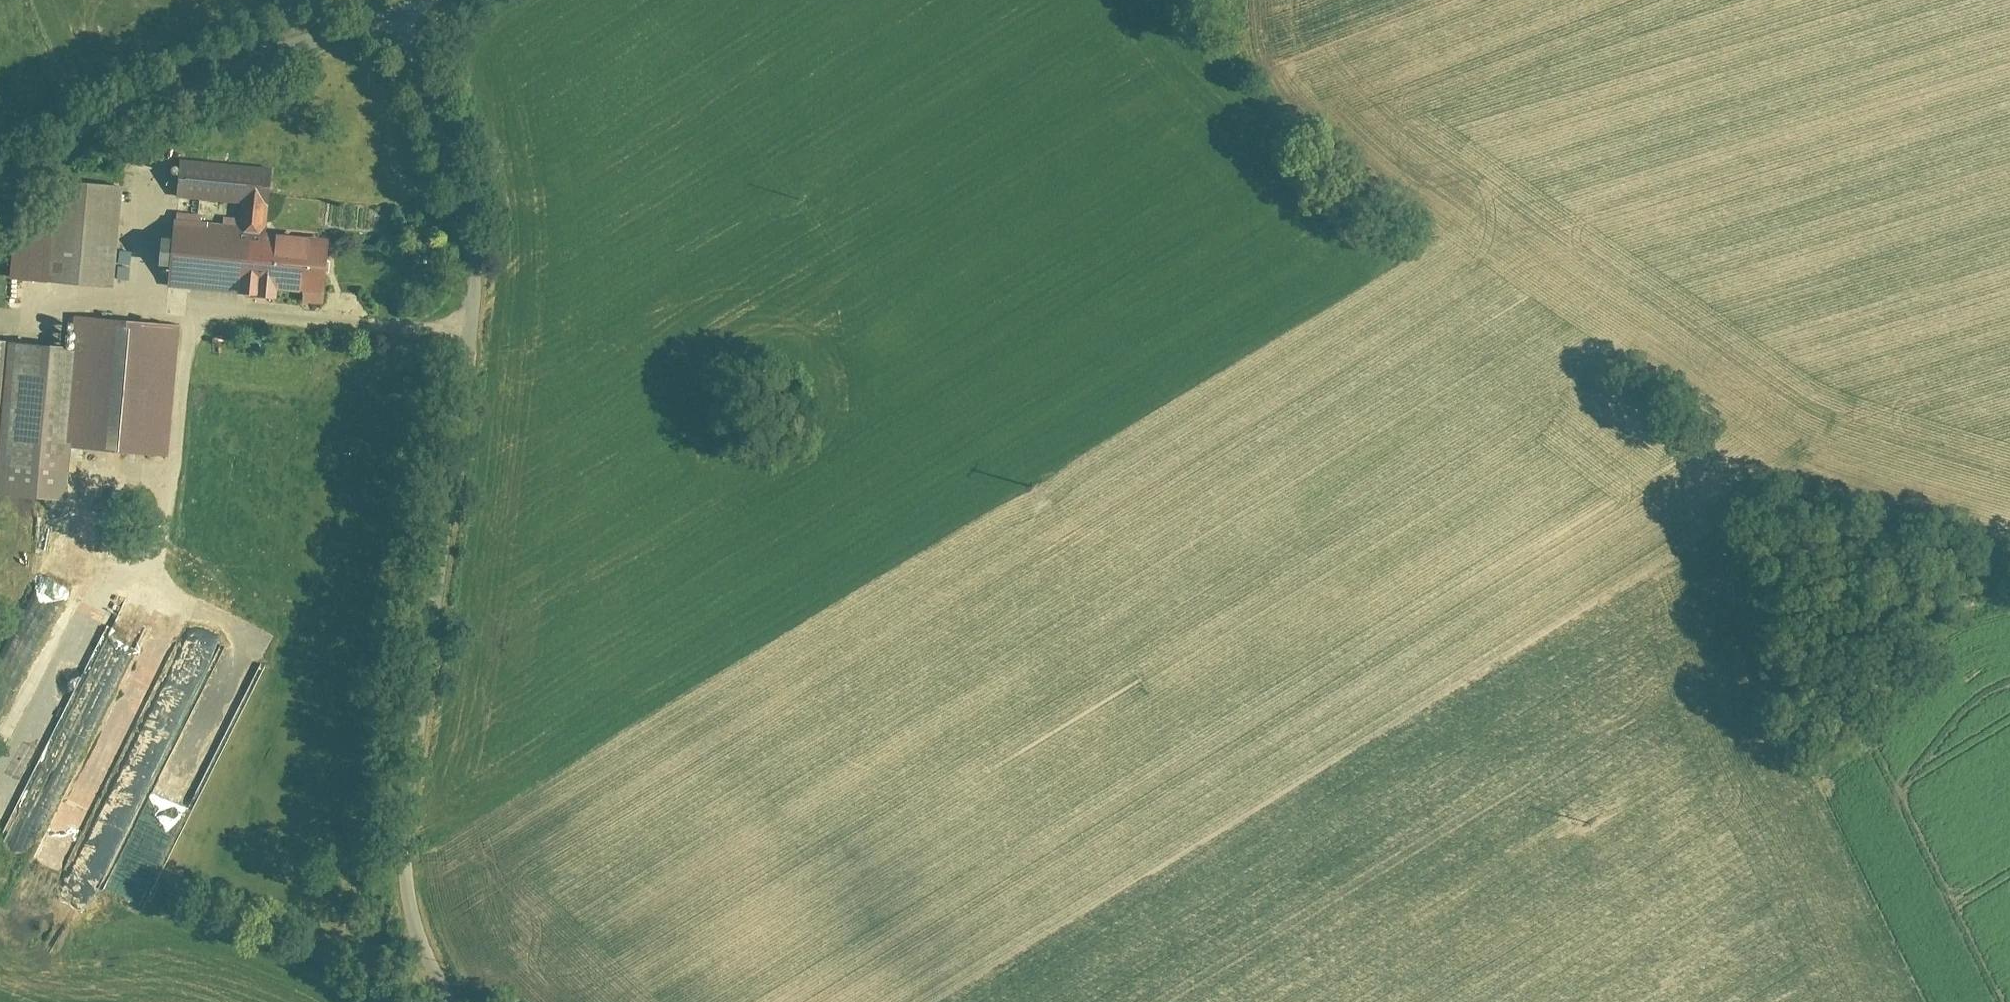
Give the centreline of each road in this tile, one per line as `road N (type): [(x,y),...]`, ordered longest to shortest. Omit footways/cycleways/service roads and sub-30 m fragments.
road 1 (residential): [(503,1001),(418,849),(486,237),(394,30)]
road 2 (residential): [(0,190),(104,94),(394,30)]

